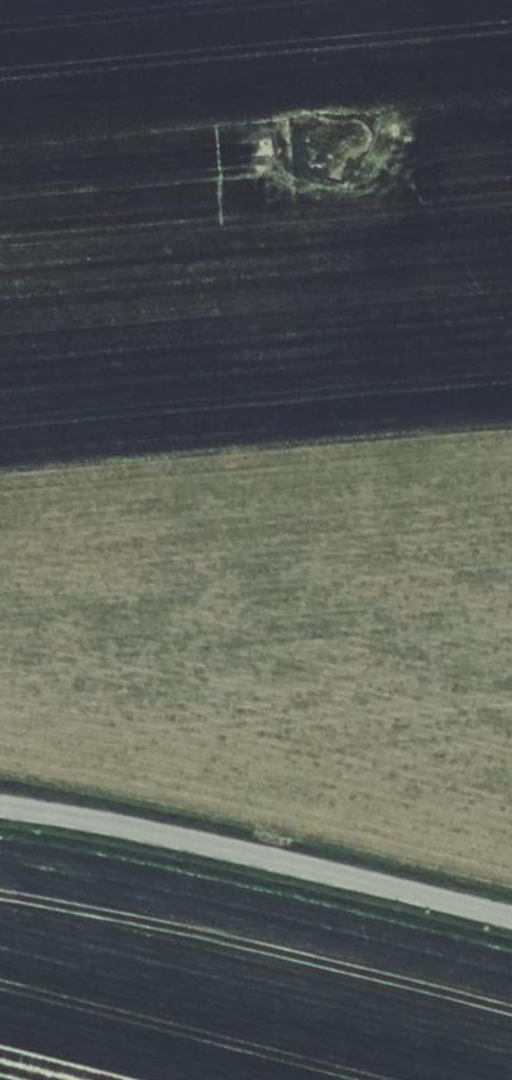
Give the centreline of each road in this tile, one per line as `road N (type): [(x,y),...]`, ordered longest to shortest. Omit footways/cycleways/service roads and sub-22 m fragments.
road 1 (unclassified): [(511,917),(239,851),(0,805)]

